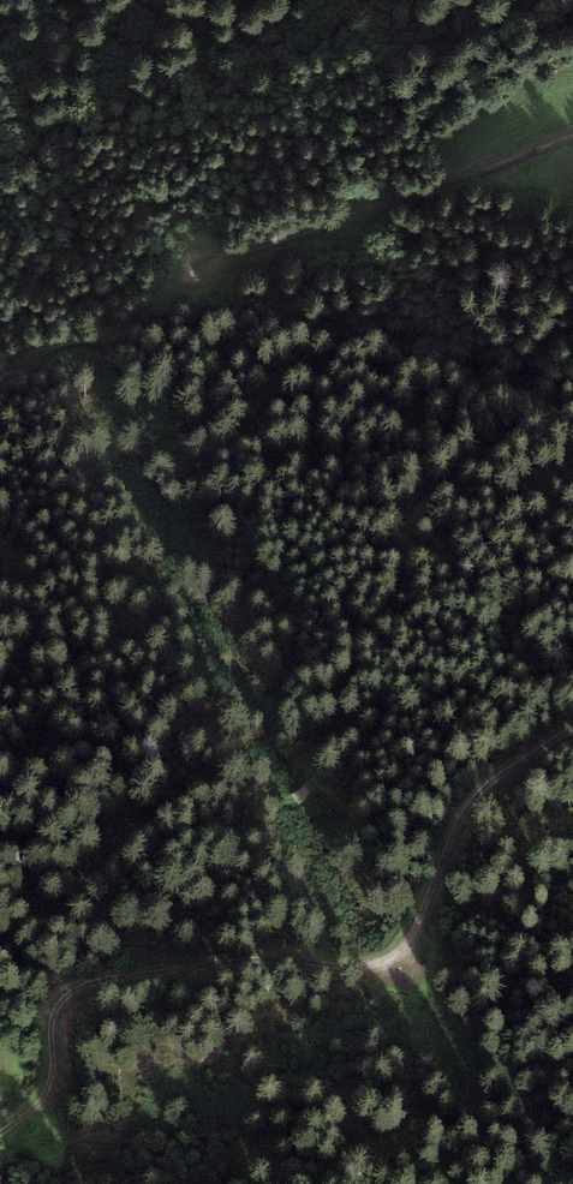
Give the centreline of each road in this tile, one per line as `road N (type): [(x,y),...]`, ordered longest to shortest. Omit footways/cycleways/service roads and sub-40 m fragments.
road 1 (track): [(0,953),(77,905),(188,795),(218,789),(294,802),(307,791),(360,650),(404,595),(418,524),(432,503),(526,424),(572,417)]
road 2 (track): [(0,1131),(48,1083),(50,1033),(65,1006),(109,972),(271,951),(398,955),(430,906),(469,813),(572,728)]
road 3 (track): [(0,375),(57,338),(112,333),(186,279),(572,141)]

